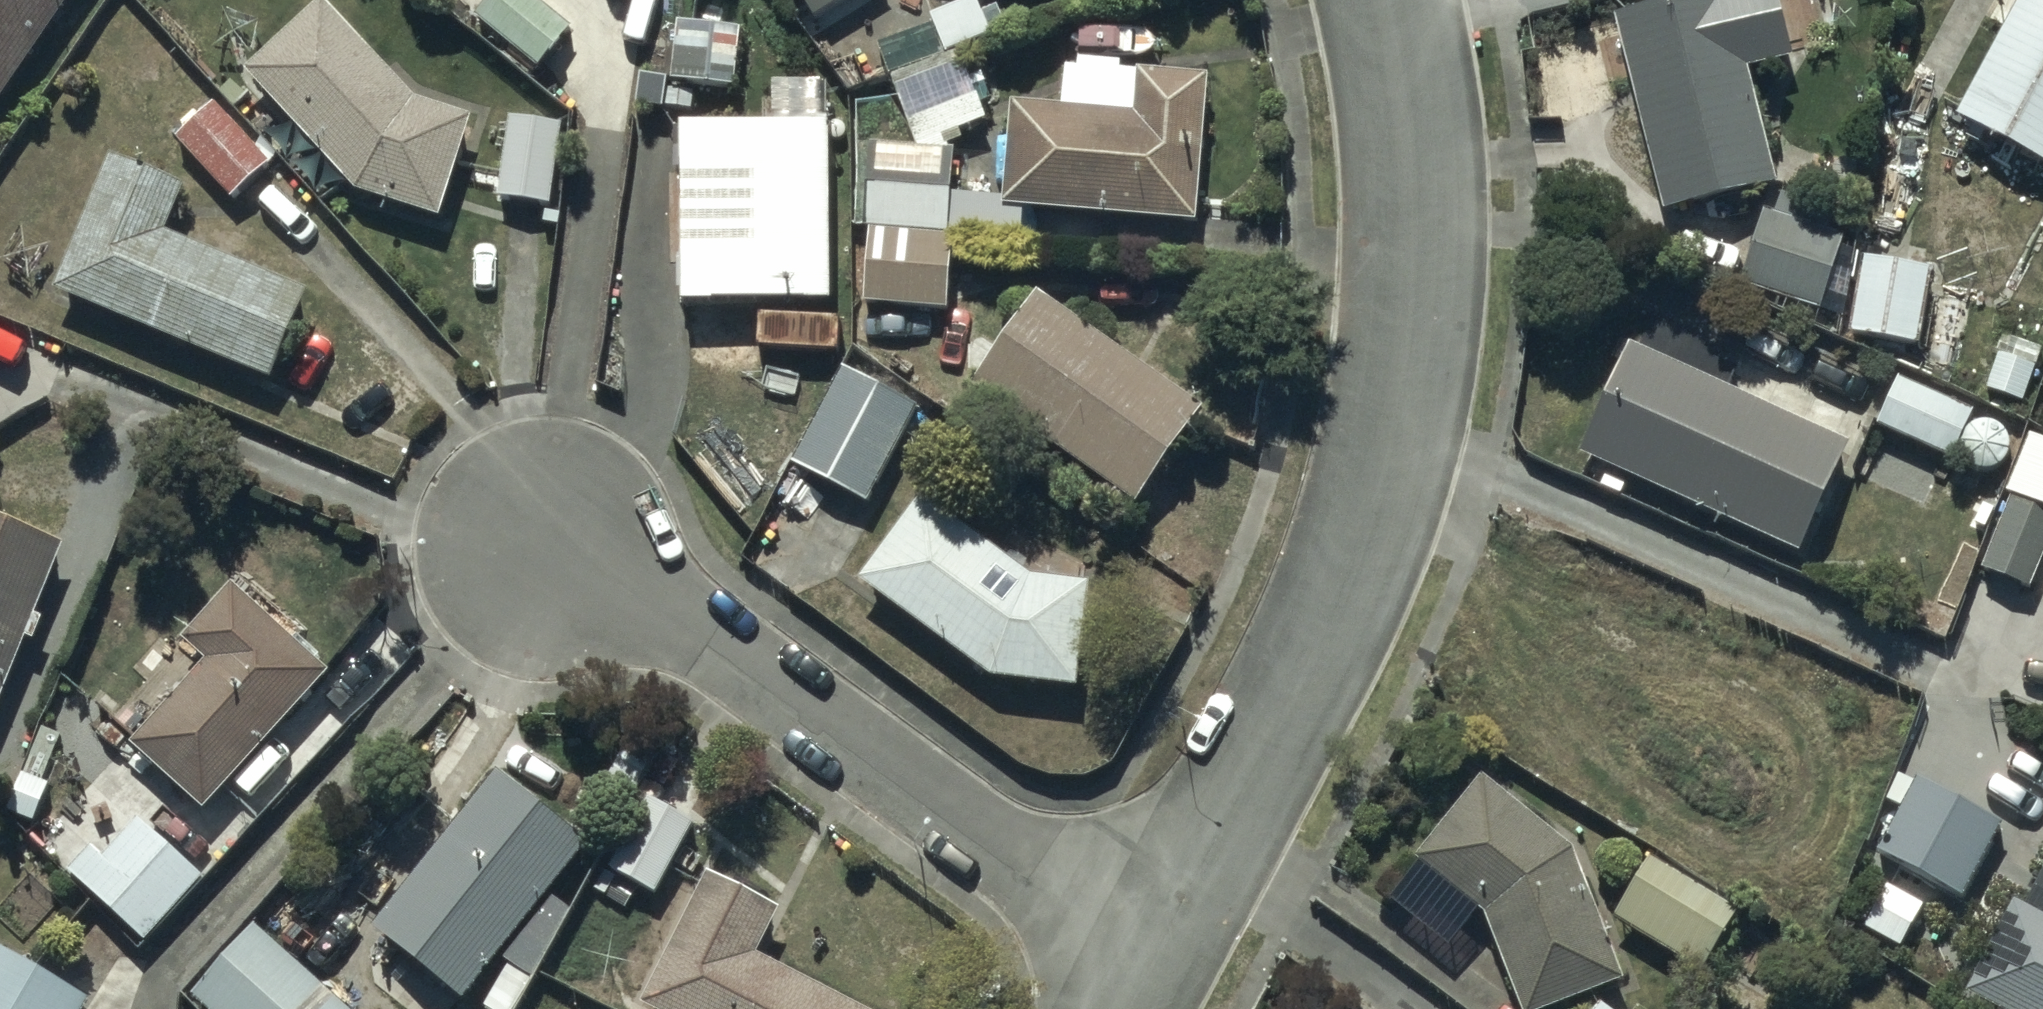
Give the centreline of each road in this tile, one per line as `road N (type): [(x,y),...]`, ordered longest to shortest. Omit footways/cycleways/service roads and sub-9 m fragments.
road 1 (residential): [(1174,944),(1345,603),(1399,408),(1416,215),(1404,31)]
road 2 (residential): [(533,533),(1174,944)]
road 3 (residential): [(1404,31),(1528,0)]

